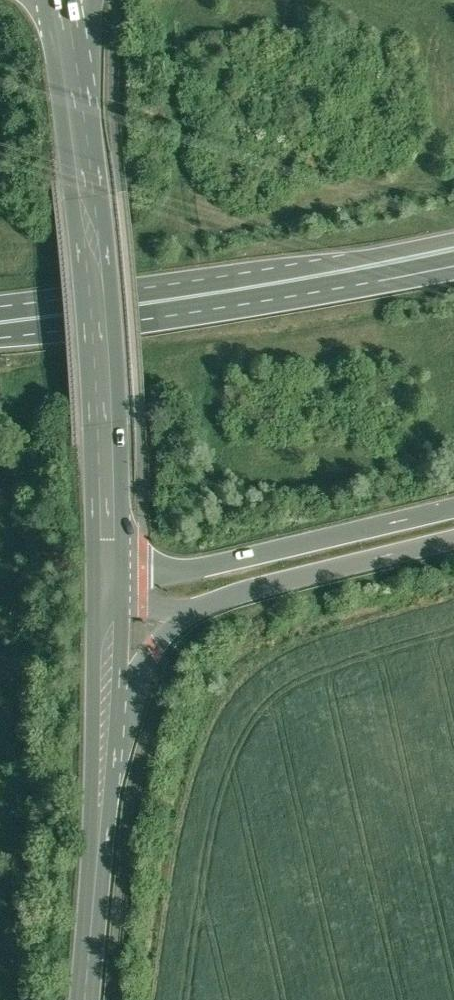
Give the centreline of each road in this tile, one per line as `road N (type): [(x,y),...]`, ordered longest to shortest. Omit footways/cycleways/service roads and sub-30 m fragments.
road 1 (primary): [(108,588),(102,382),(68,65)]
road 2 (trunk): [(0,322),(374,266)]
road 3 (trunk): [(453,510),(197,578),(108,588)]
road 4 (trunk): [(204,606),(453,542)]
road 5 (primary): [(84,999),(104,748)]
road 6 (trunk): [(104,748),(149,652),(204,606)]
road 7 (primary): [(104,748),(108,588)]

